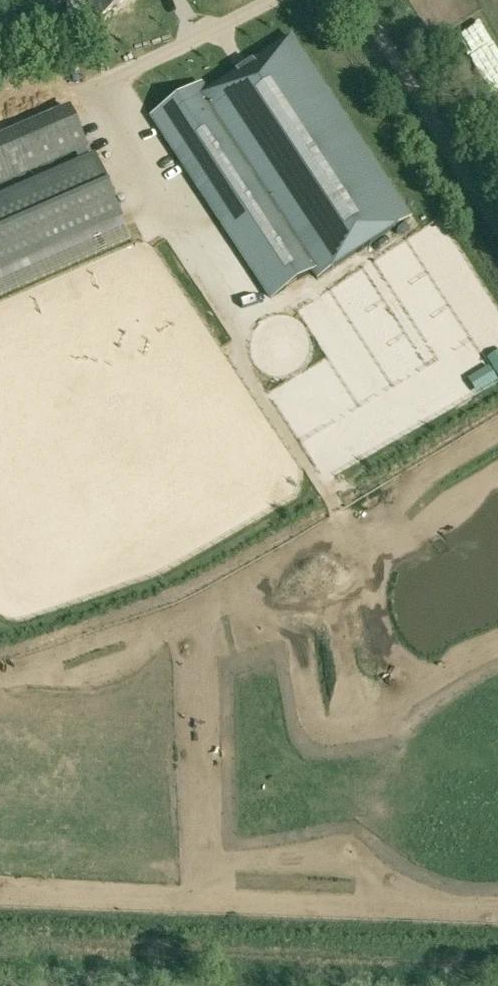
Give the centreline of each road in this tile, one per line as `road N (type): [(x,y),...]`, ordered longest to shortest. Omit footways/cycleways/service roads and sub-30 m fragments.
road 1 (unclassified): [(497,220),(357,0)]

